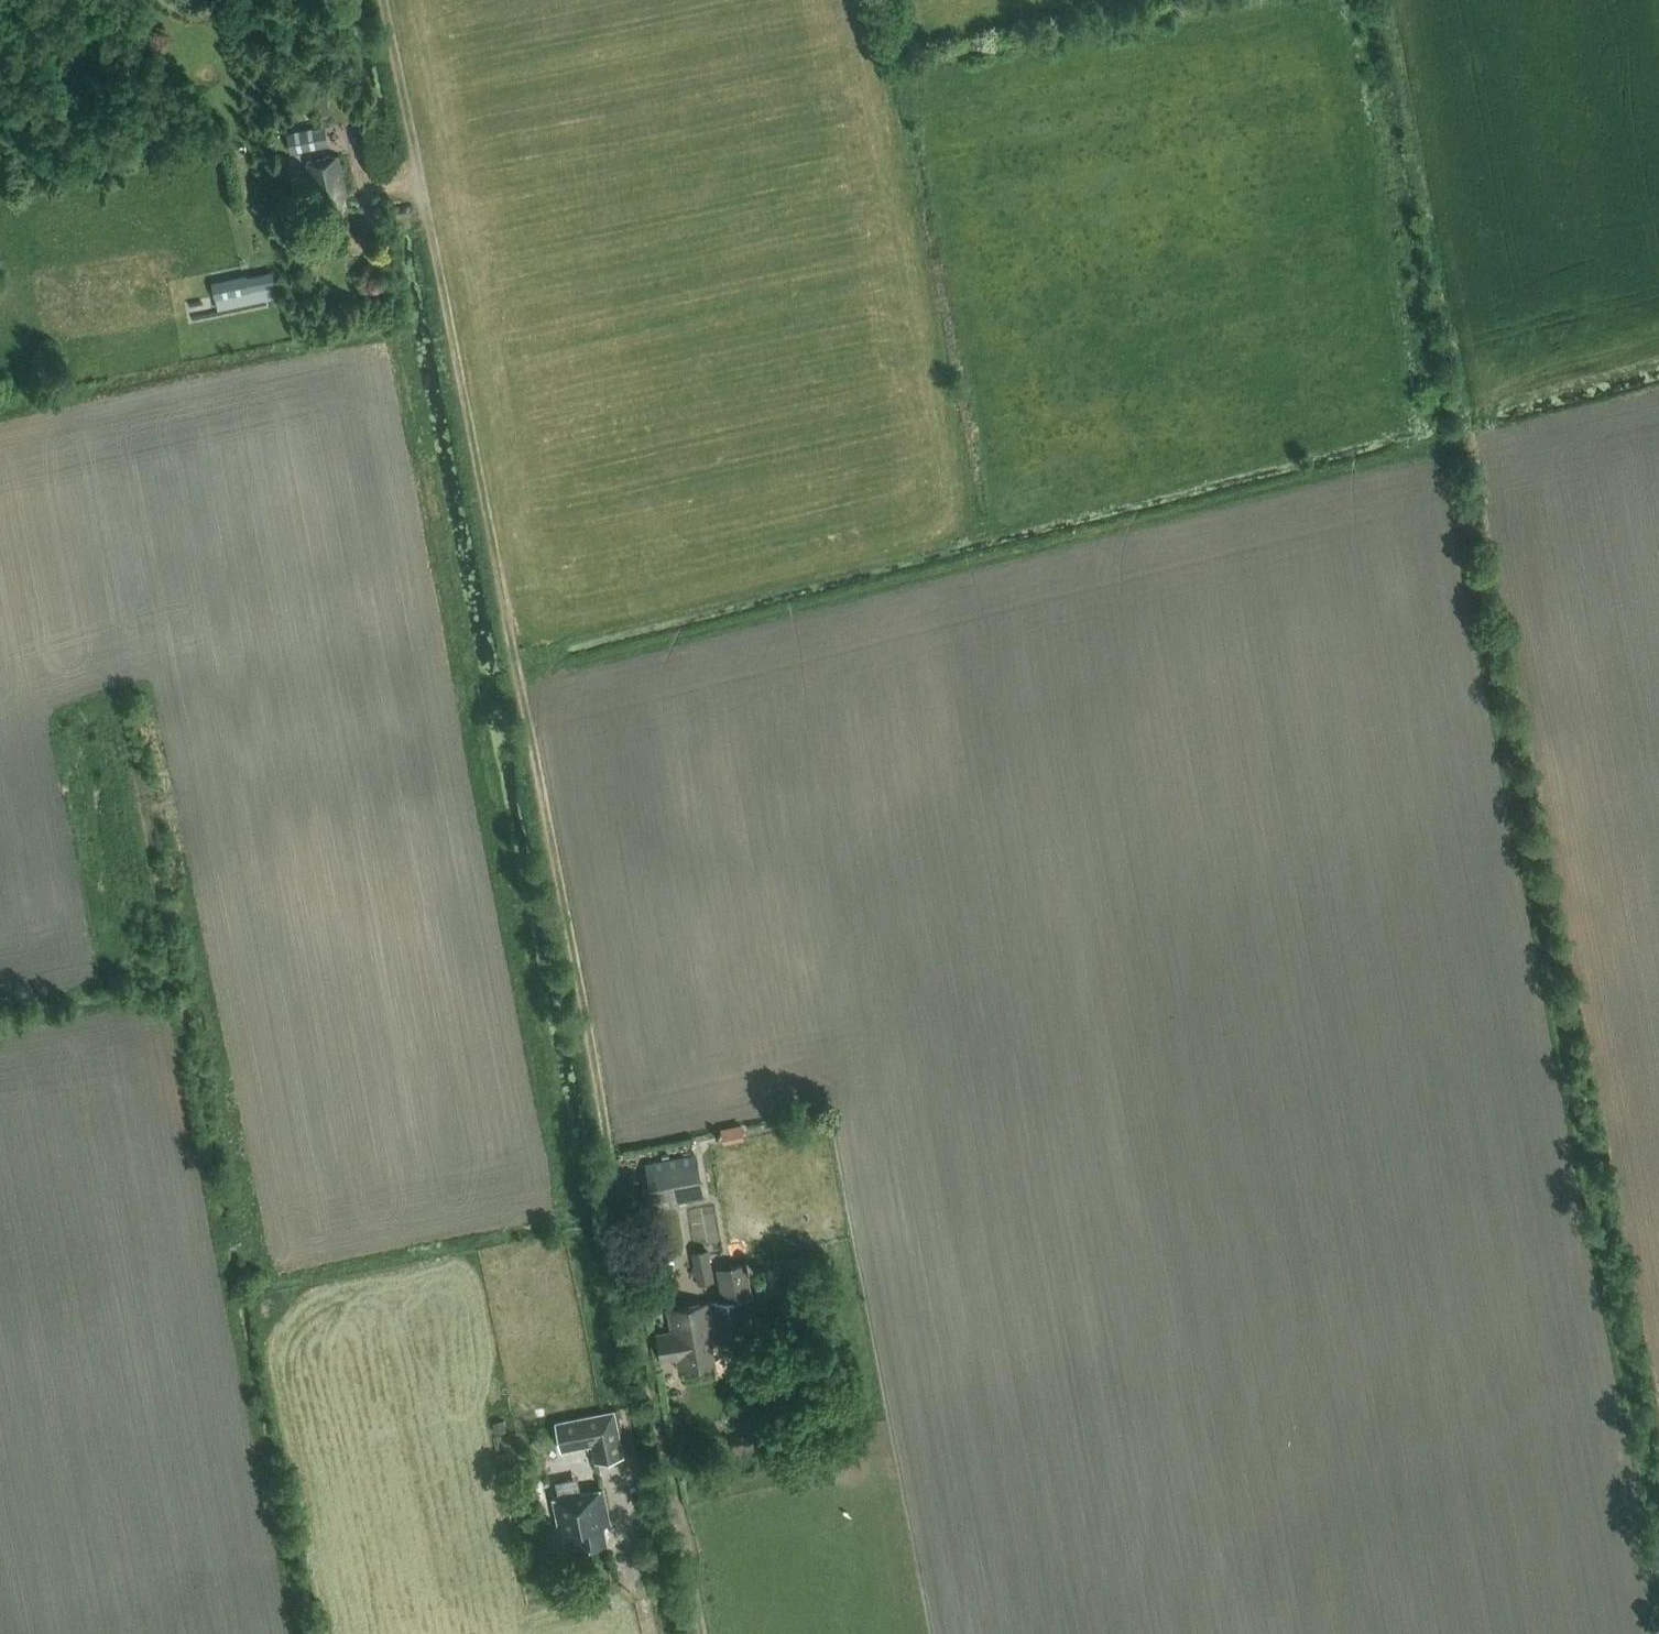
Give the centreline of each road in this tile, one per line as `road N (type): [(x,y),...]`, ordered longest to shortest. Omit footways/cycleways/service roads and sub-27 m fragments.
road 1 (track): [(373,0),(696,1633)]

